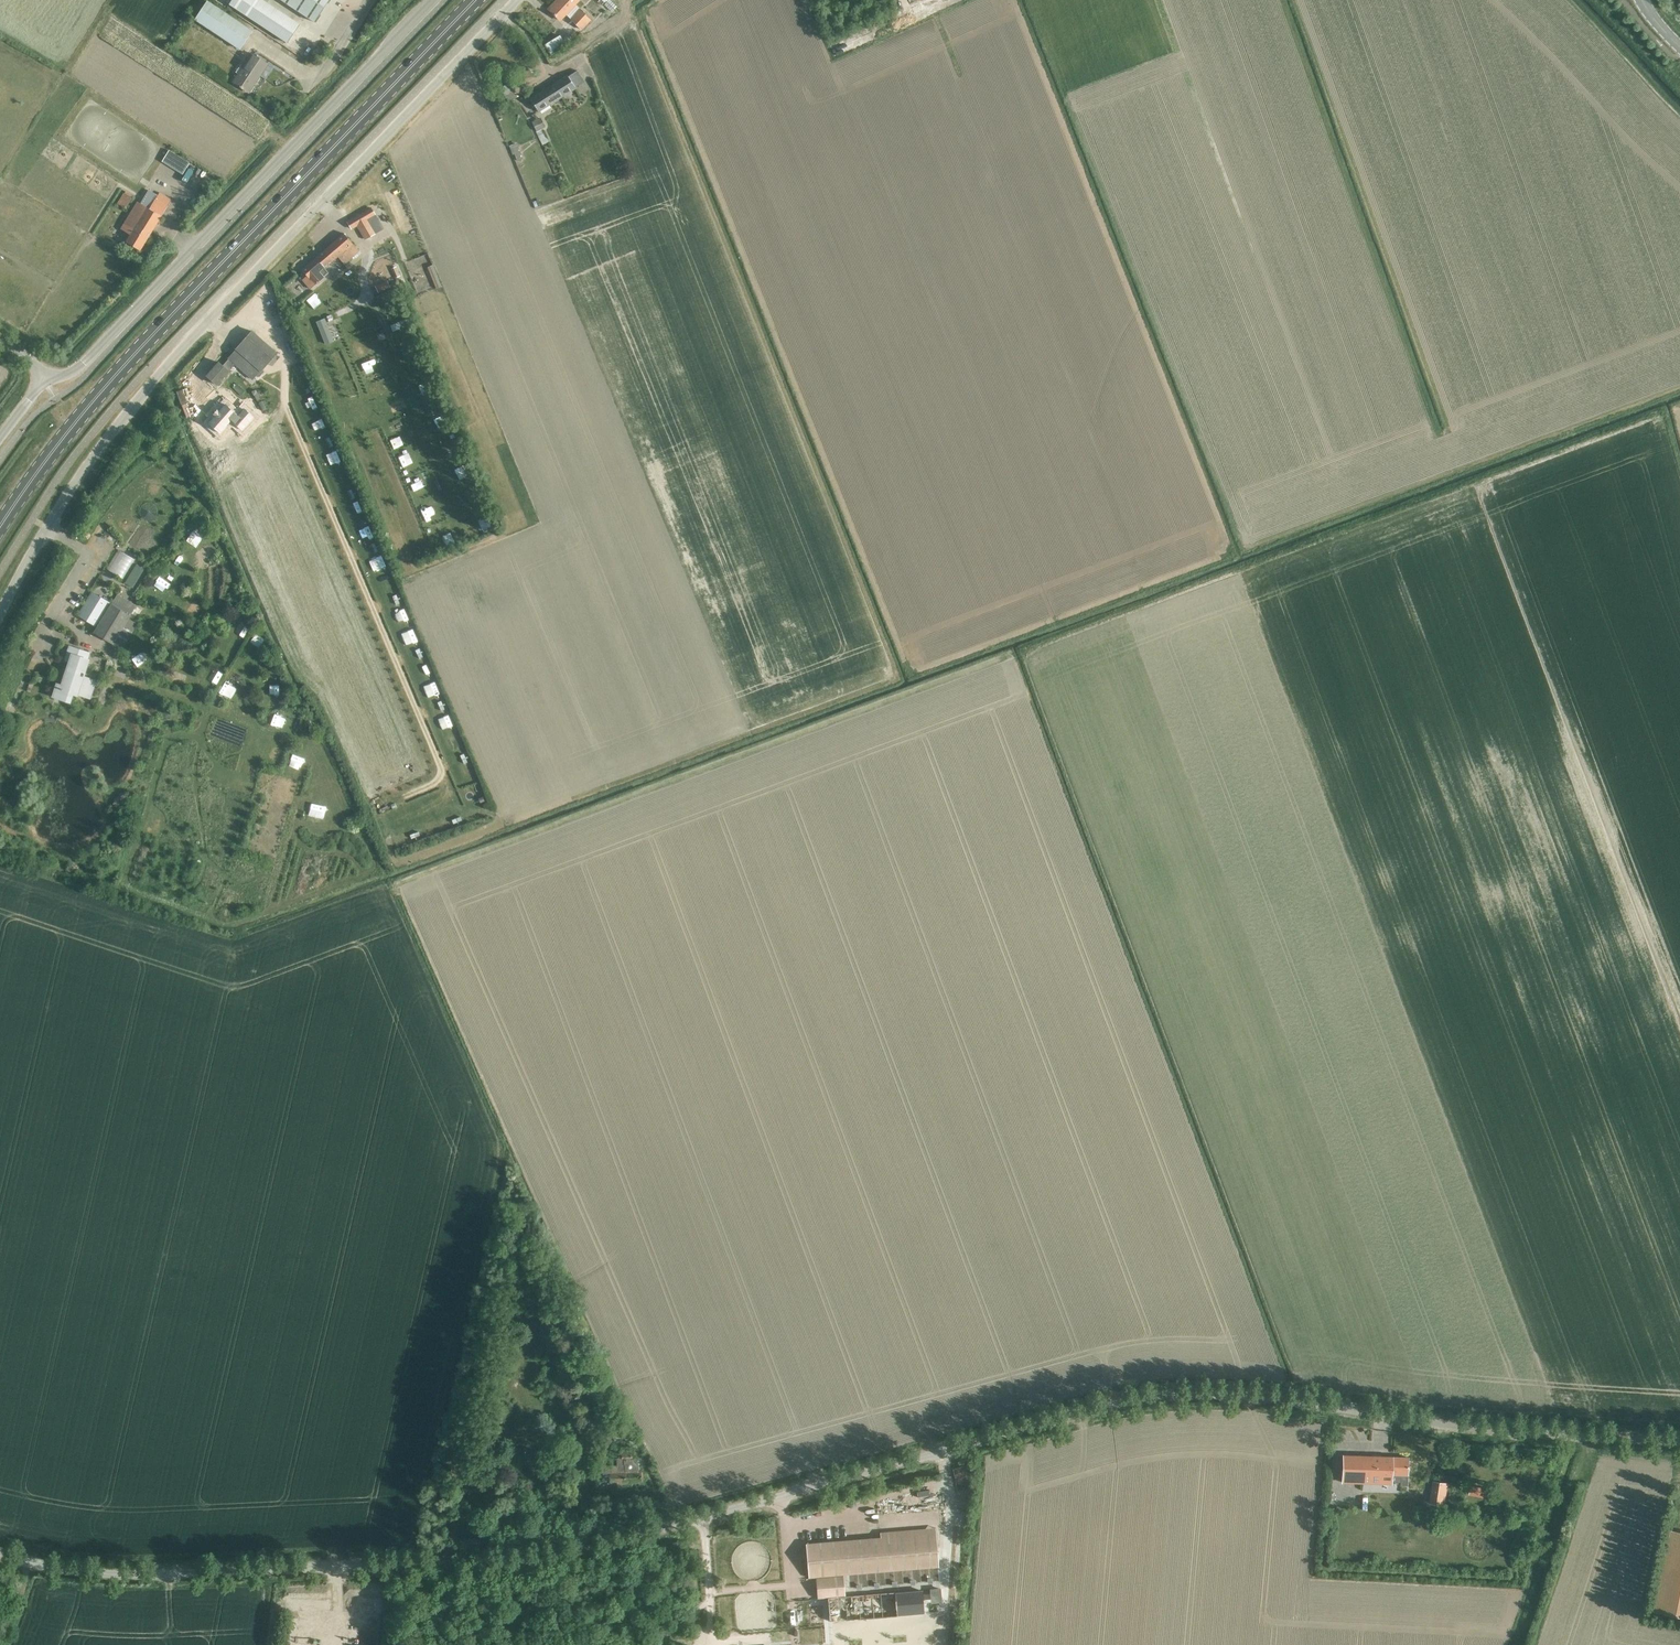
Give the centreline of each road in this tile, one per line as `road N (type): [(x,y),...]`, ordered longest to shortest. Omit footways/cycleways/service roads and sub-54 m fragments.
road 1 (unclassified): [(1679,1442),(1172,1398),(571,1560),(118,1576),(0,1557)]
road 2 (unclassified): [(0,608),(91,459),(158,374),(516,0)]
road 3 (primary): [(473,0),(127,362),(0,527)]
road 4 (unclassified): [(432,0),(84,363),(45,381)]

